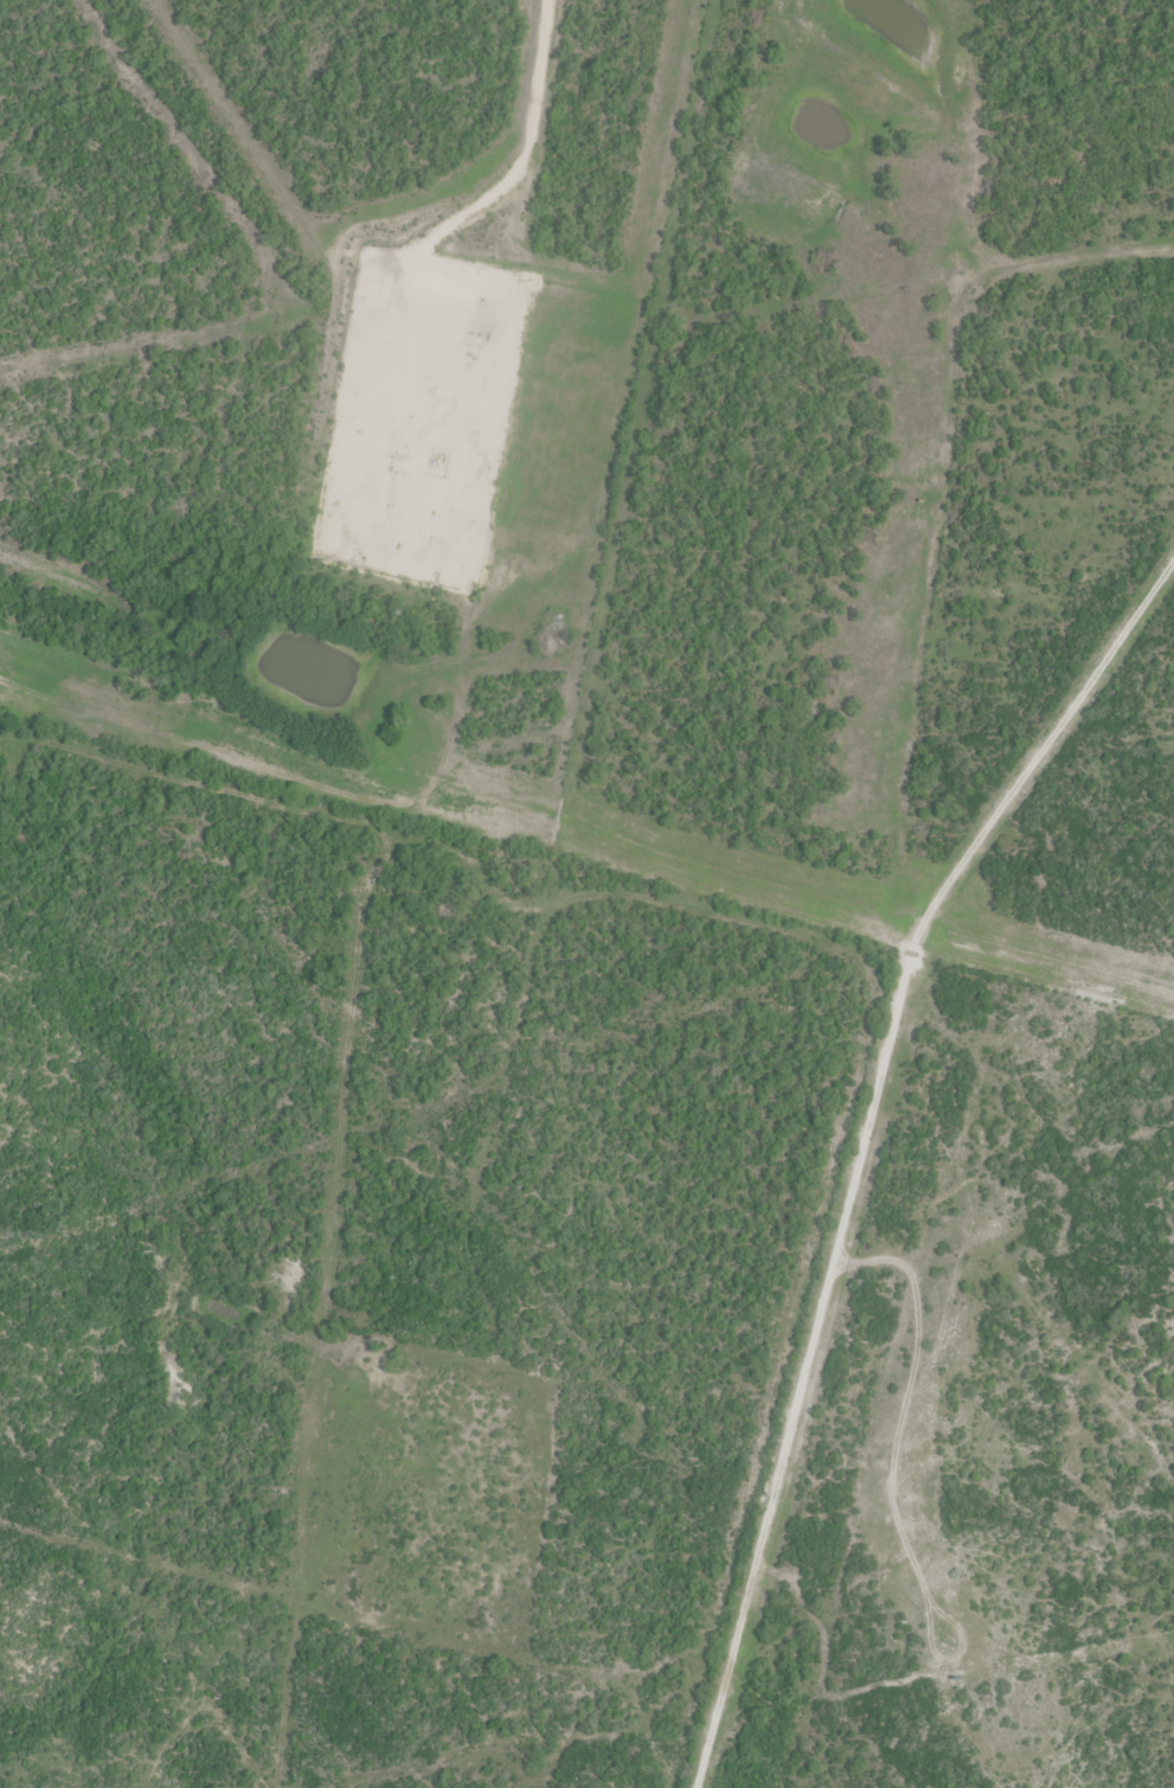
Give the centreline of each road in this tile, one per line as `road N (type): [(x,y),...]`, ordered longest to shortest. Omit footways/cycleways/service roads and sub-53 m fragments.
road 1 (track): [(0,693),(394,790),(451,750),(556,0)]

